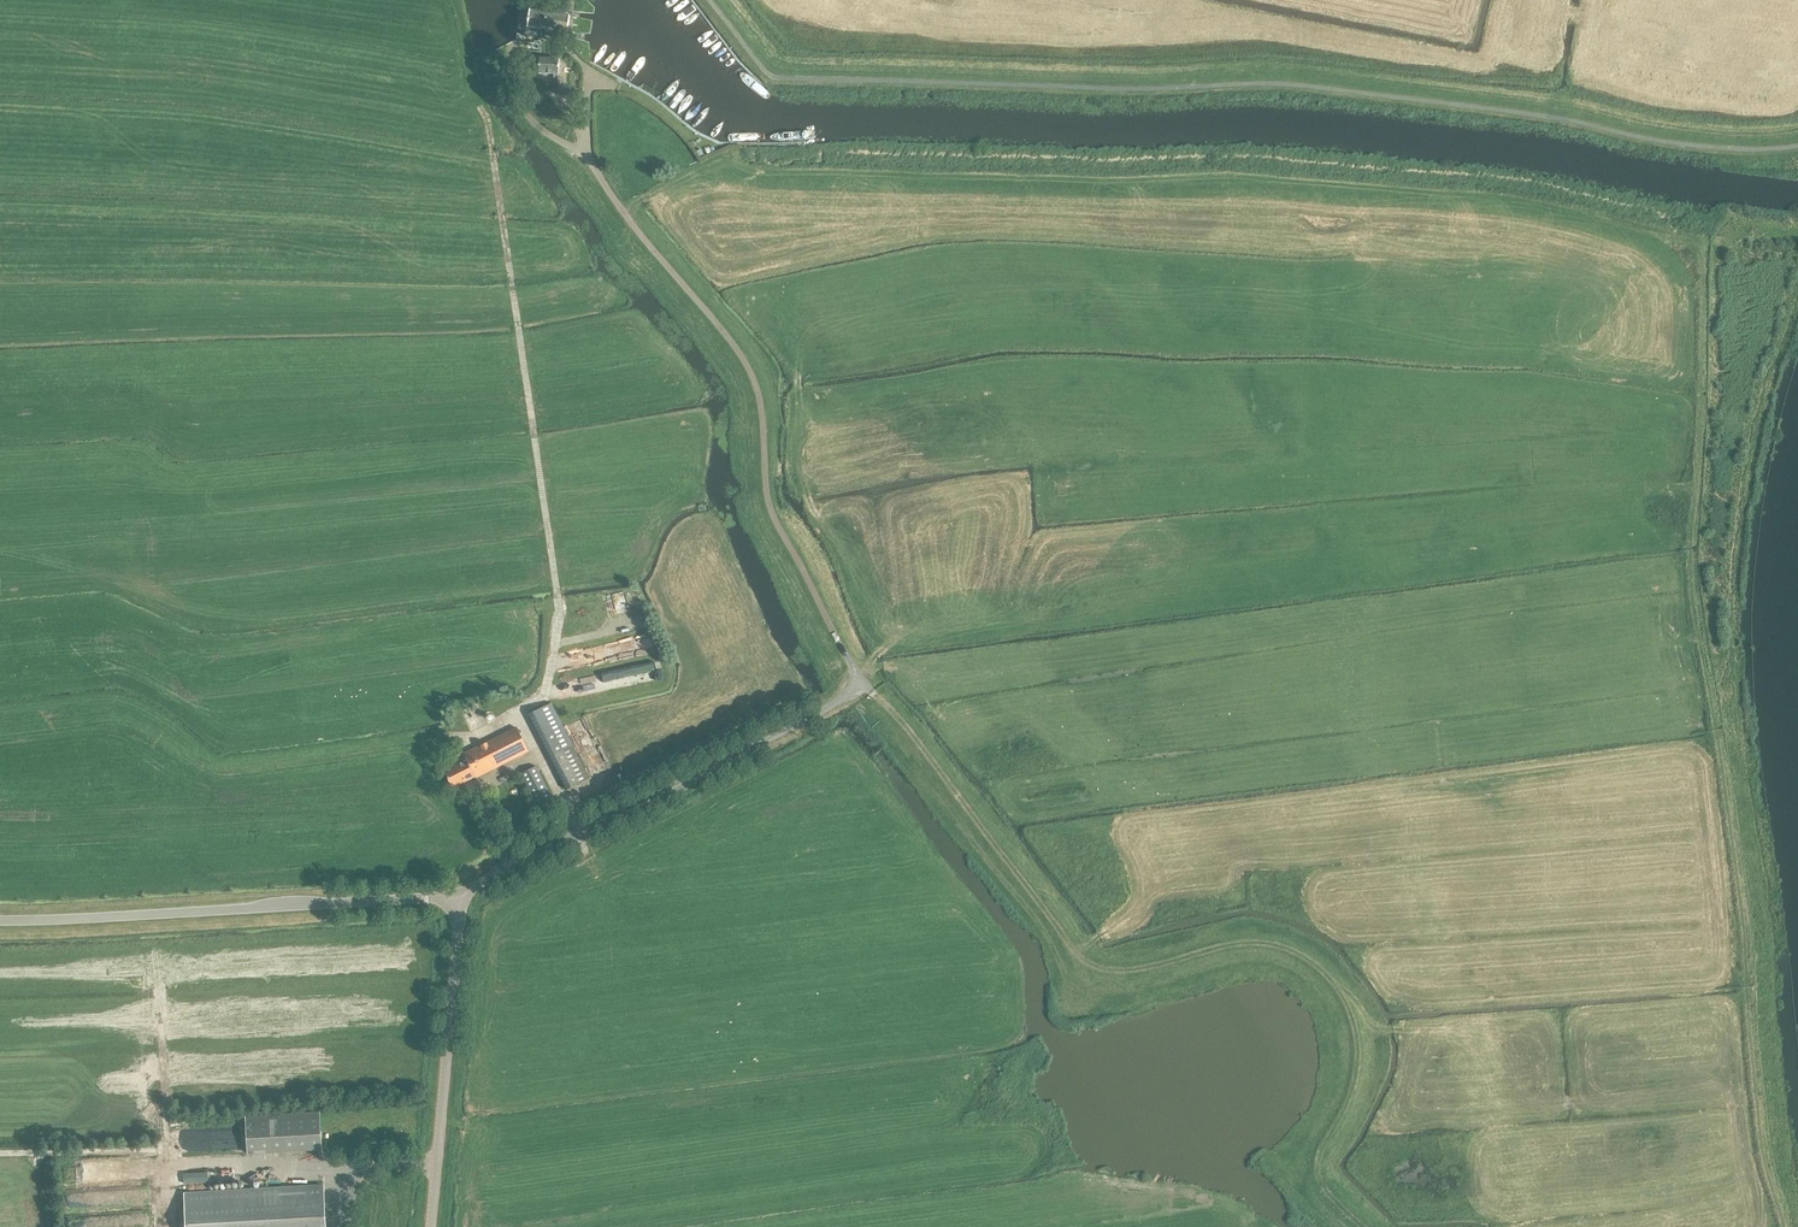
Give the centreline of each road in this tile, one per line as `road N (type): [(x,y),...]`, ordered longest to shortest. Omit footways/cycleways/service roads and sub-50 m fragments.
road 1 (unclassified): [(593,77),(591,155),(614,202),(750,364),(770,505),(806,565),(857,684),(461,896)]
road 2 (track): [(479,106),(488,120),(560,602),(543,693),(516,711),(577,833)]
road 3 (unclassified): [(461,896),(0,916)]
road 4 (unclassified): [(431,1226),(461,896)]
road 5 (track): [(1325,38),(1475,62),(1486,59),(1504,0)]
road 6 (track): [(169,1151),(0,1151)]

